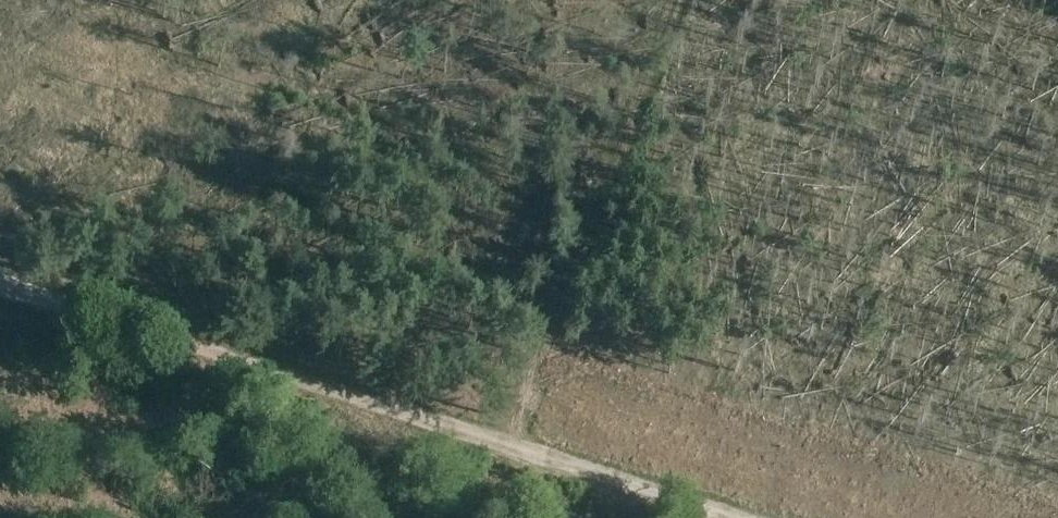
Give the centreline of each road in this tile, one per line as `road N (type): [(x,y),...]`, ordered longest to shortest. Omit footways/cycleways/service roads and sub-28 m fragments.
road 1 (track): [(743,517),(0,285)]
road 2 (track): [(678,0),(476,517)]

